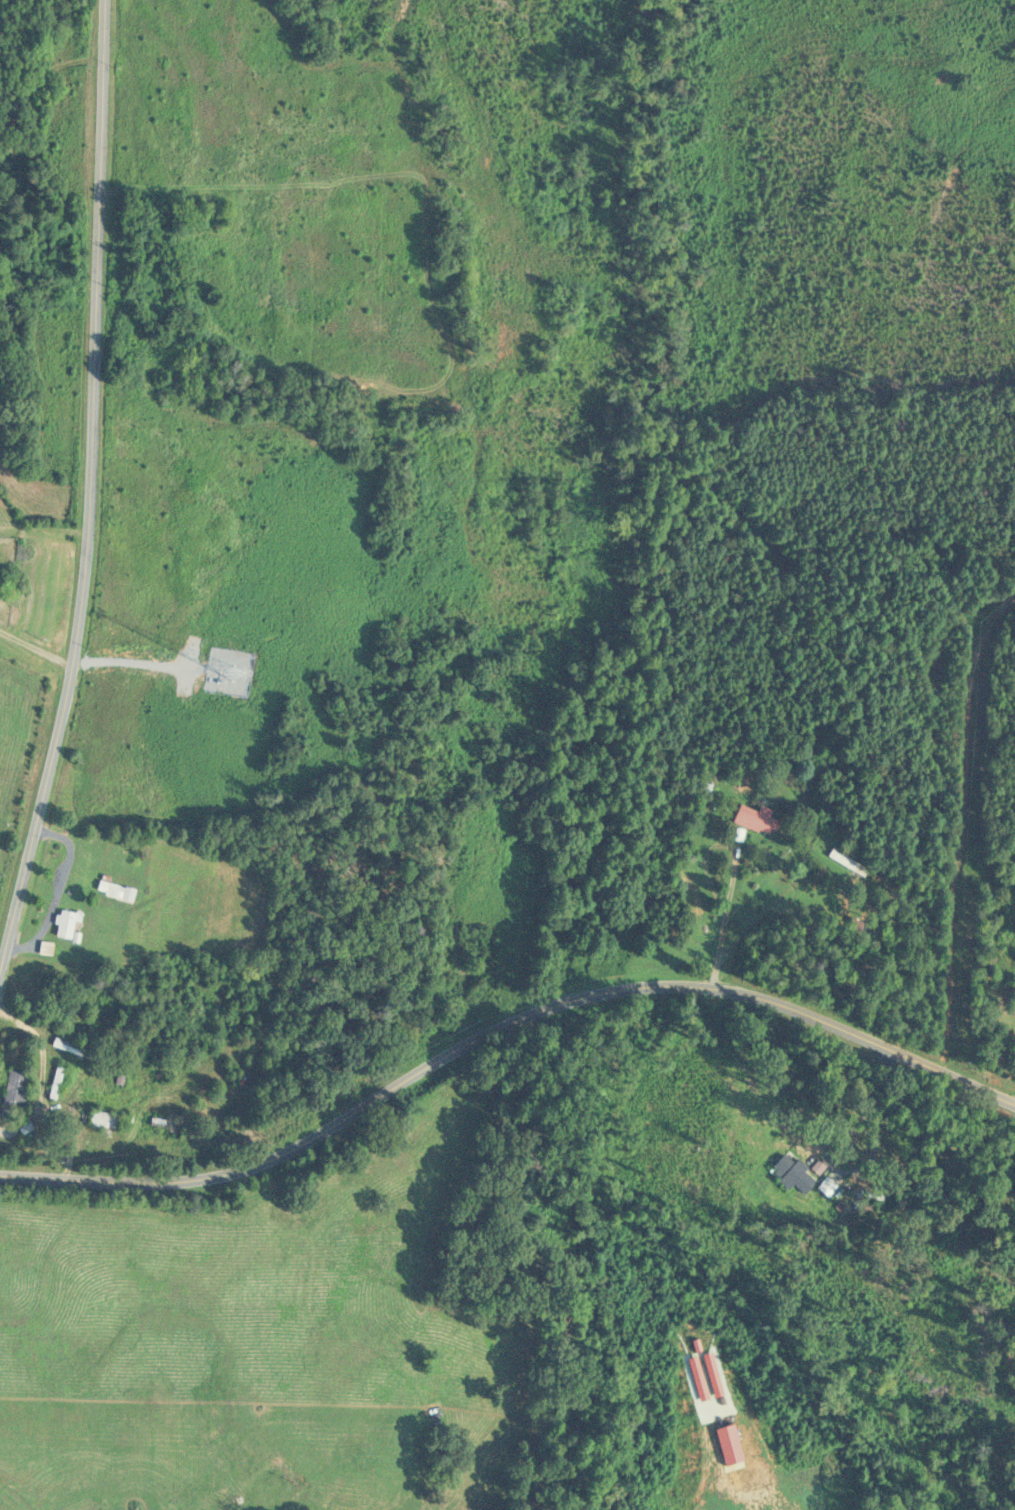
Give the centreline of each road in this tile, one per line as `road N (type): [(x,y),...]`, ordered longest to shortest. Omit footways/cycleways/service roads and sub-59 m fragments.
road 1 (residential): [(1014,1105),(755,994),(665,981),(519,1028),(355,1122),(206,1181),(123,1186),(0,1177)]
road 2 (residential): [(0,973),(67,694),(89,558),(103,0)]

